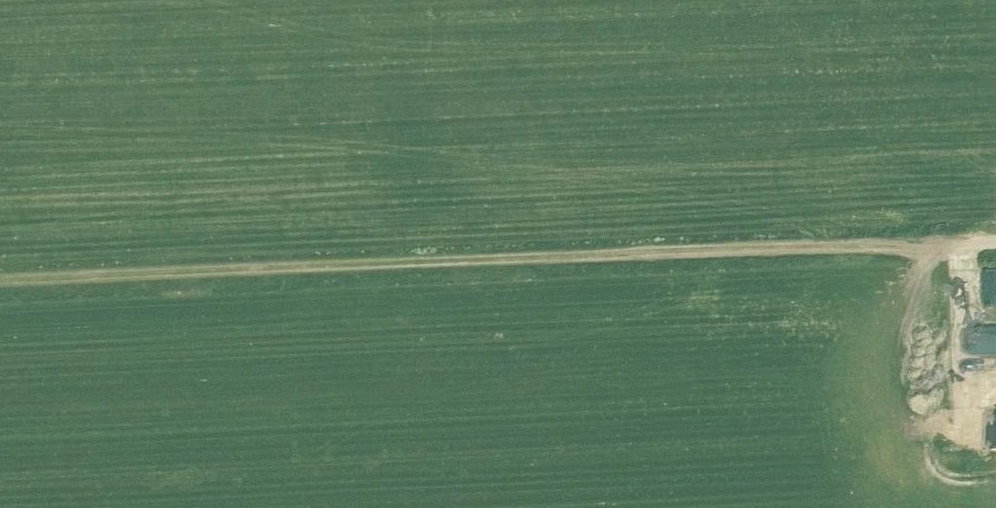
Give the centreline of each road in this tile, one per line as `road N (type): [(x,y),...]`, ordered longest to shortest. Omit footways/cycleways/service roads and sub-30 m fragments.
road 1 (unclassified): [(0,282),(995,240)]

